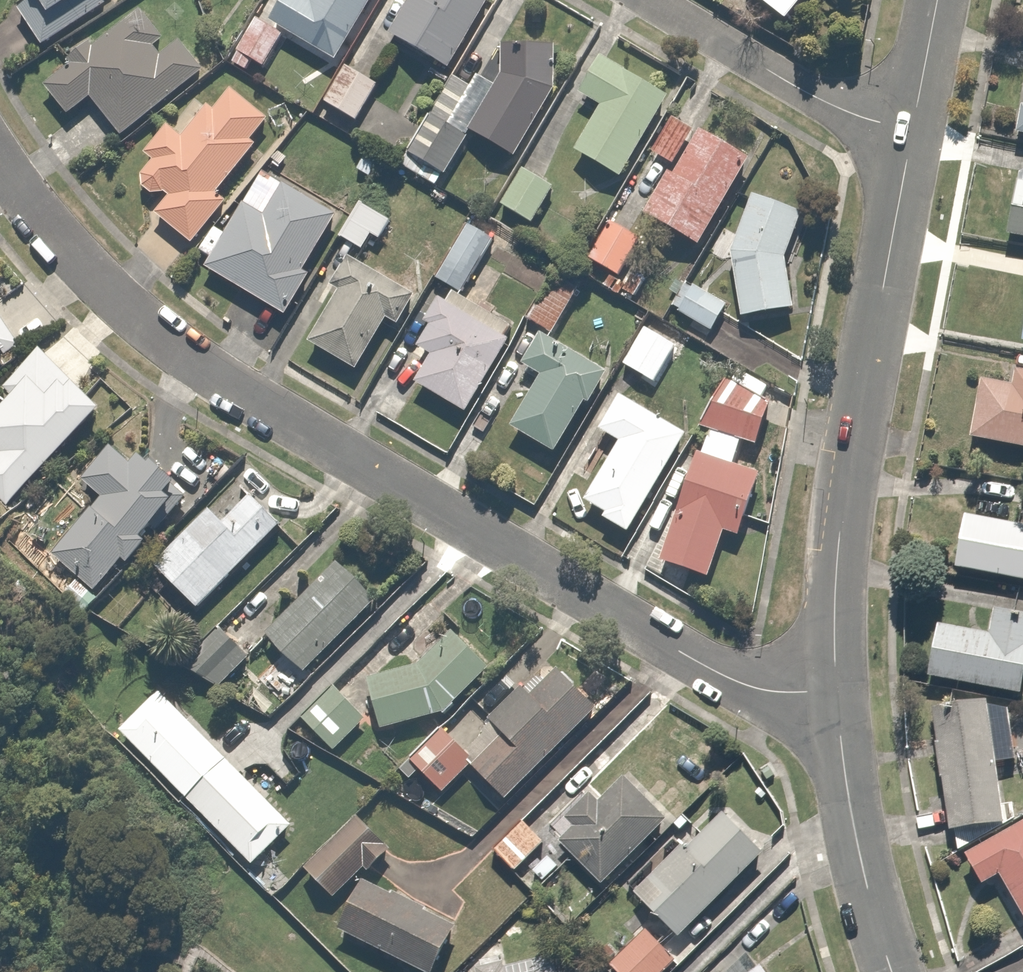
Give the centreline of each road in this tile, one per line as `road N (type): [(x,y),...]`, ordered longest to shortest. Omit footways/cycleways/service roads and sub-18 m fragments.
road 1 (residential): [(0,166),(100,288),(227,388),(717,674),(787,694),(838,693)]
road 2 (residential): [(914,130),(845,487),(838,693)]
road 3 (residential): [(649,0),(809,95),(914,130)]
road 4 (residential): [(838,693),(861,857),(894,971)]
road 5 (residential): [(938,0),(914,130)]

